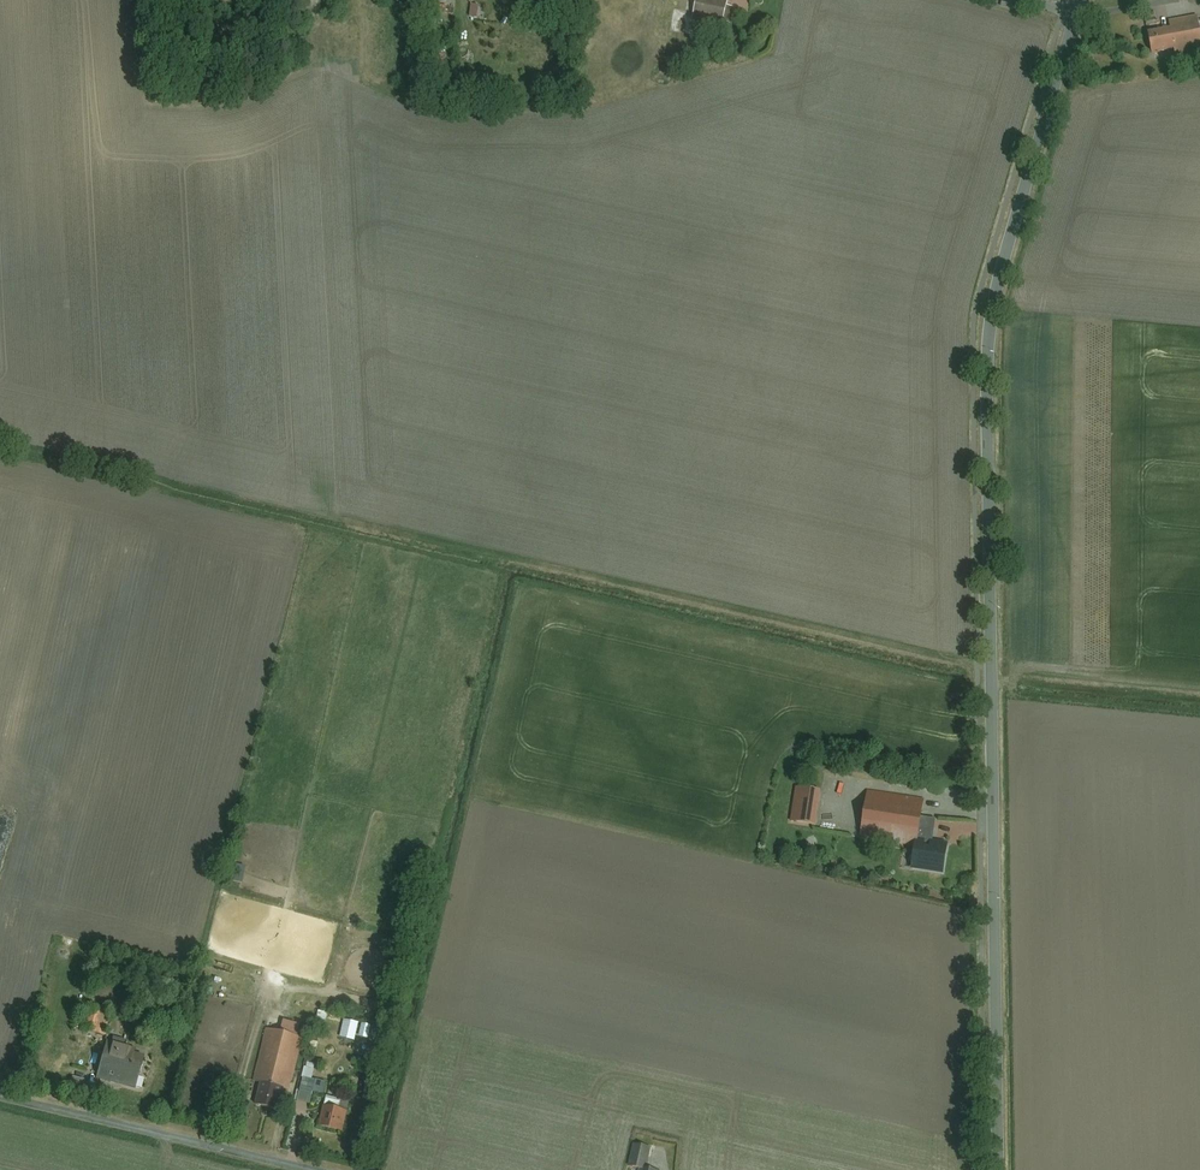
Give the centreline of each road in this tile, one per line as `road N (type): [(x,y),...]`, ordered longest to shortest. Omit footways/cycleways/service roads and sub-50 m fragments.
road 1 (tertiary): [(1076,12),(988,333),(997,1169)]
road 2 (unclassified): [(311,1169),(0,1096)]

